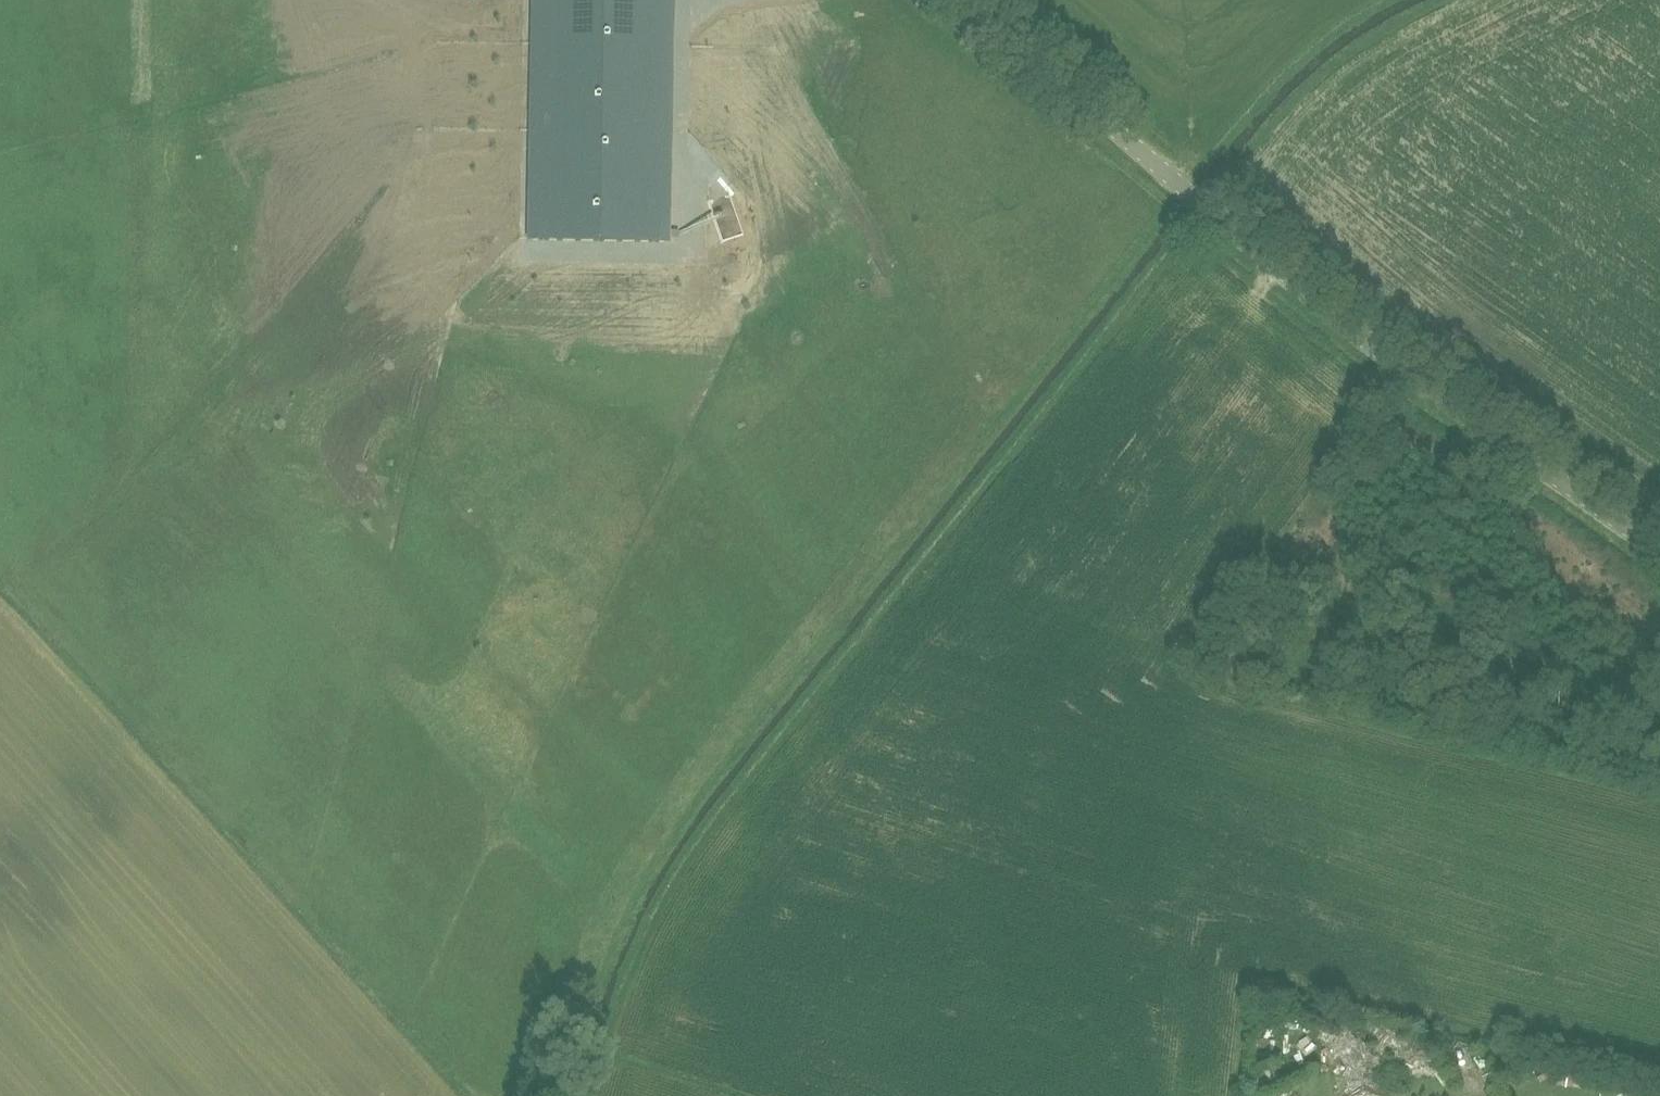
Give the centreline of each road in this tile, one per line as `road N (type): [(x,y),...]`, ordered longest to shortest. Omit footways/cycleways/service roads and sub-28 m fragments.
road 1 (unclassified): [(1659,546),(1410,373),(958,0)]

